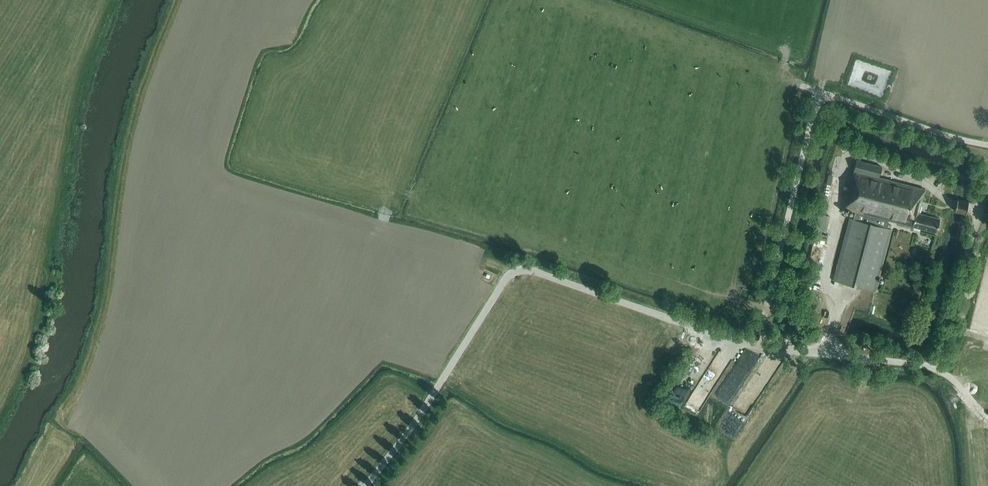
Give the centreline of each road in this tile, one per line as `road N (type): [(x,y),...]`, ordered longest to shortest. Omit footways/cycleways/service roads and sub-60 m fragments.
road 1 (unclassified): [(365,485),(518,270),(757,345),(933,368)]
road 2 (track): [(766,309),(819,91)]
road 3 (track): [(800,84),(987,145)]
road 4 (track): [(838,222),(849,154),(923,182)]

